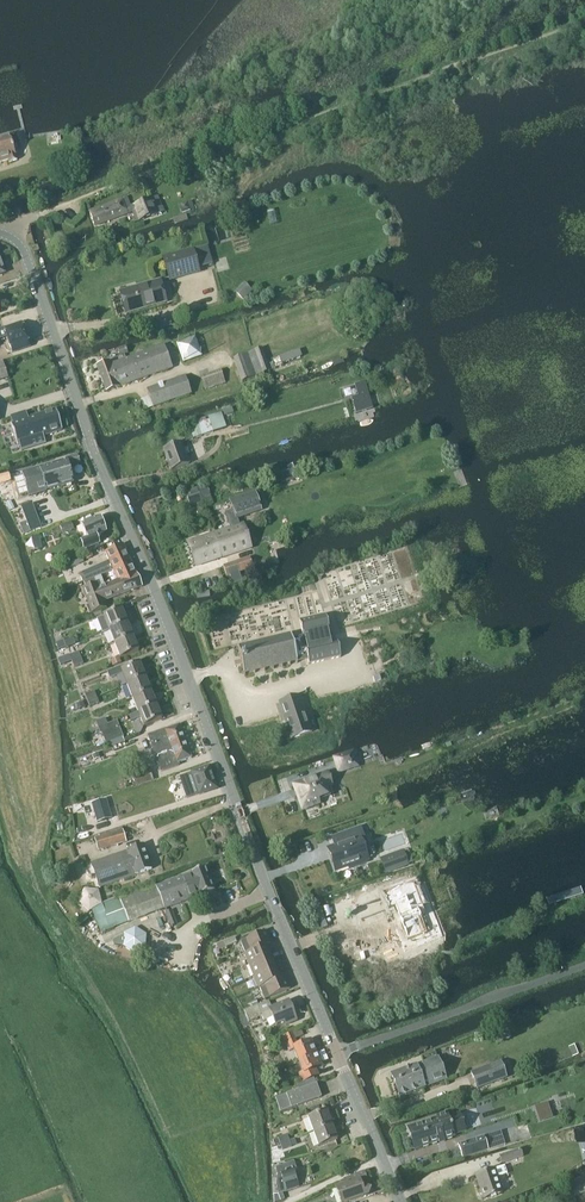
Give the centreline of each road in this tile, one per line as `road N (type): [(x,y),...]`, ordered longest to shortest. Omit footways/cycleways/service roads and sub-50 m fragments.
road 1 (residential): [(336,1054),(94,453),(27,255),(7,235)]
road 2 (track): [(35,844),(45,747),(0,572)]
road 3 (unclassified): [(336,1054),(584,967)]
road 4 (residential): [(400,1201),(336,1054)]

